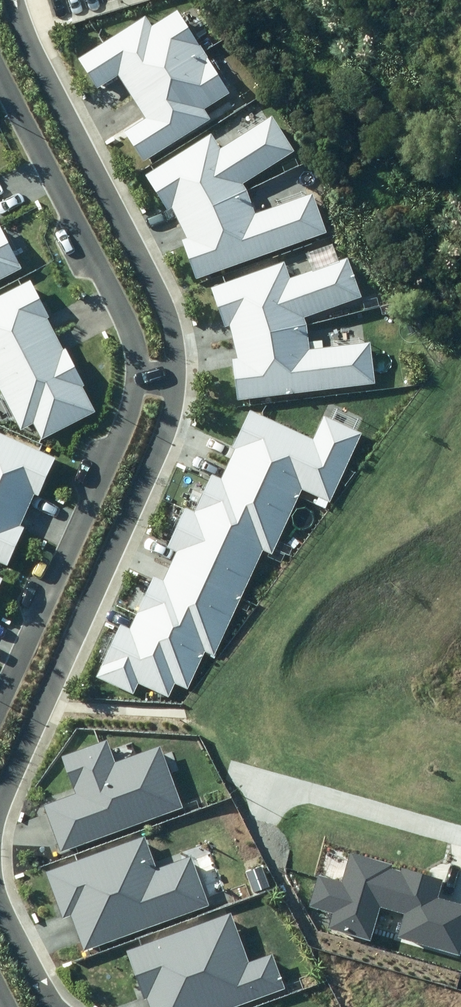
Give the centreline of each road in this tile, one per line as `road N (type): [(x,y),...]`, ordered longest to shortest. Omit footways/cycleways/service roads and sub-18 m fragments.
road 1 (residential): [(16,0),(162,291),(177,328),(182,380),(170,428),(0,814)]
road 2 (residential): [(0,702),(135,402),(141,373),(121,300),(0,70)]
road 3 (residential): [(260,785),(460,838)]
road 4 (residential): [(0,885),(55,1006)]

